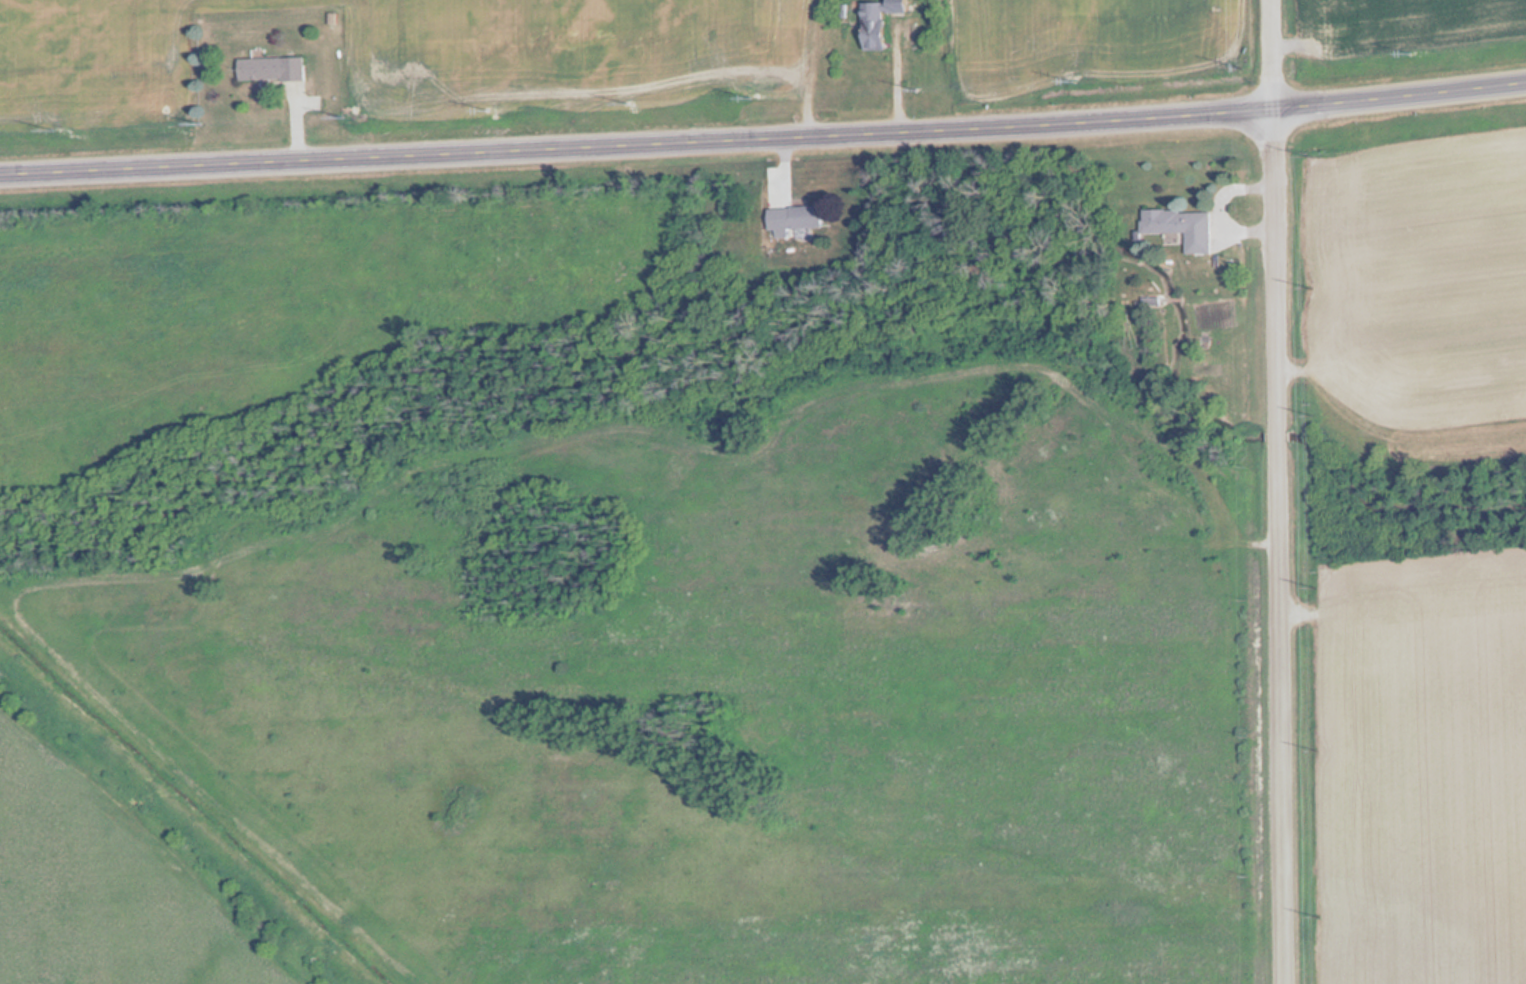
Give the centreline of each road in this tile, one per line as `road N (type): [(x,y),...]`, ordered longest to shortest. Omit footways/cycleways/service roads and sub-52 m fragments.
road 1 (primary): [(0,177),(1026,130),(1525,82)]
road 2 (residential): [(1283,983),(1272,110)]

